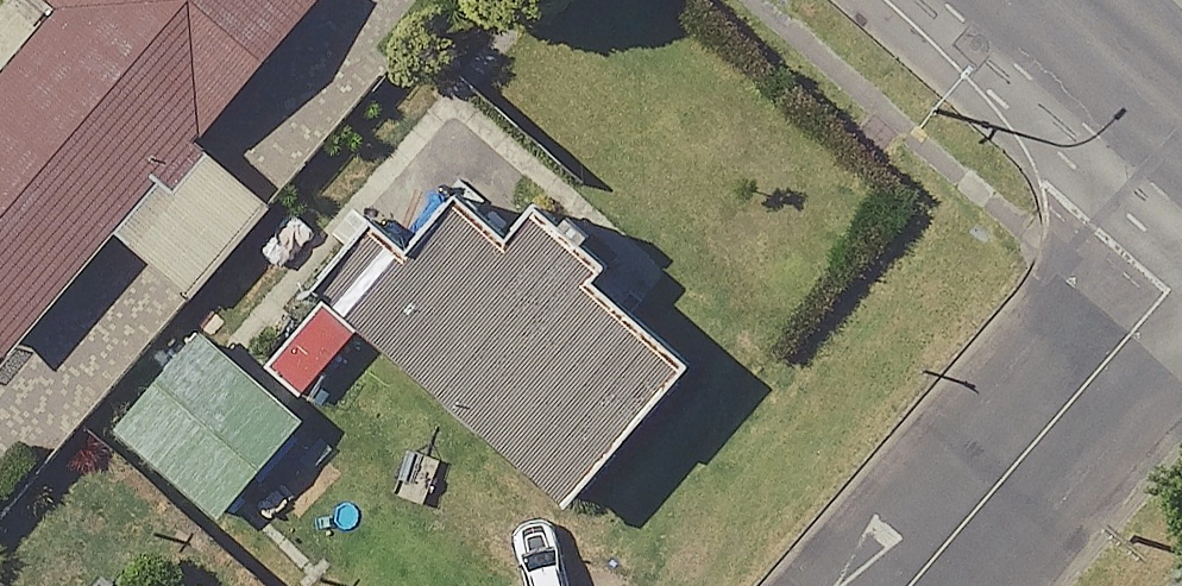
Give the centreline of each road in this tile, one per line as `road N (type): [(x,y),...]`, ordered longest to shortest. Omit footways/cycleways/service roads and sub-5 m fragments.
road 1 (residential): [(912,585),(1181,285)]
road 2 (secondary): [(1058,0),(1181,111)]

